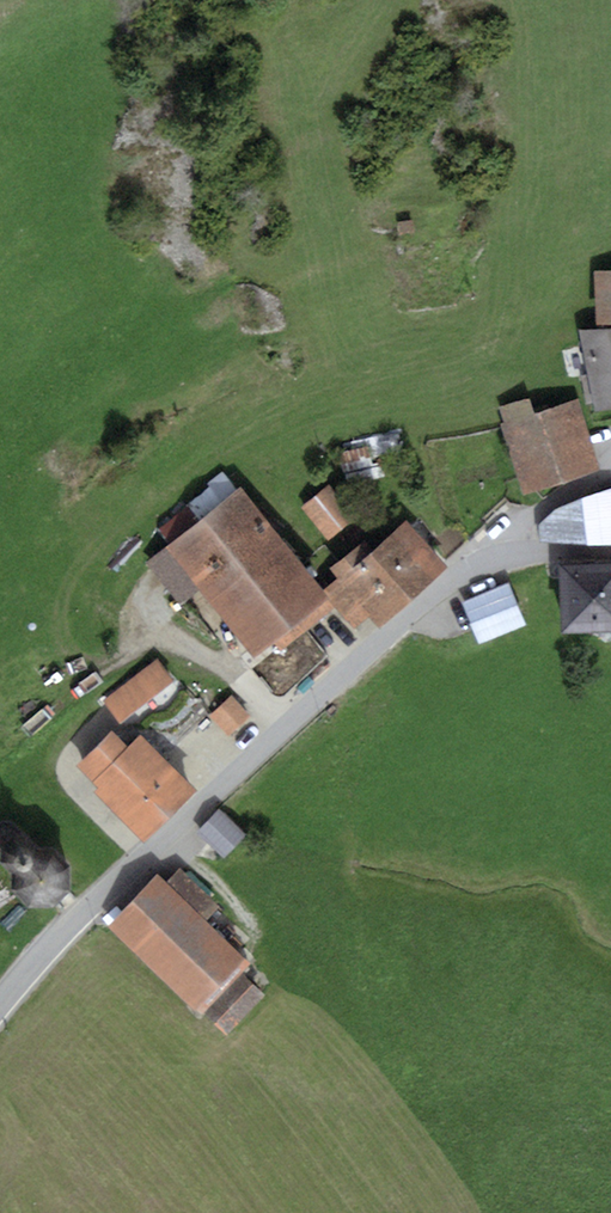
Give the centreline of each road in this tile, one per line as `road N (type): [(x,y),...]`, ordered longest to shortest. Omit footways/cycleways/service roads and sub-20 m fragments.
road 1 (unclassified): [(0,1004),(140,860),(468,567)]
road 2 (unclassified): [(610,458),(468,567)]
road 3 (residential): [(468,567),(538,553),(610,551)]

